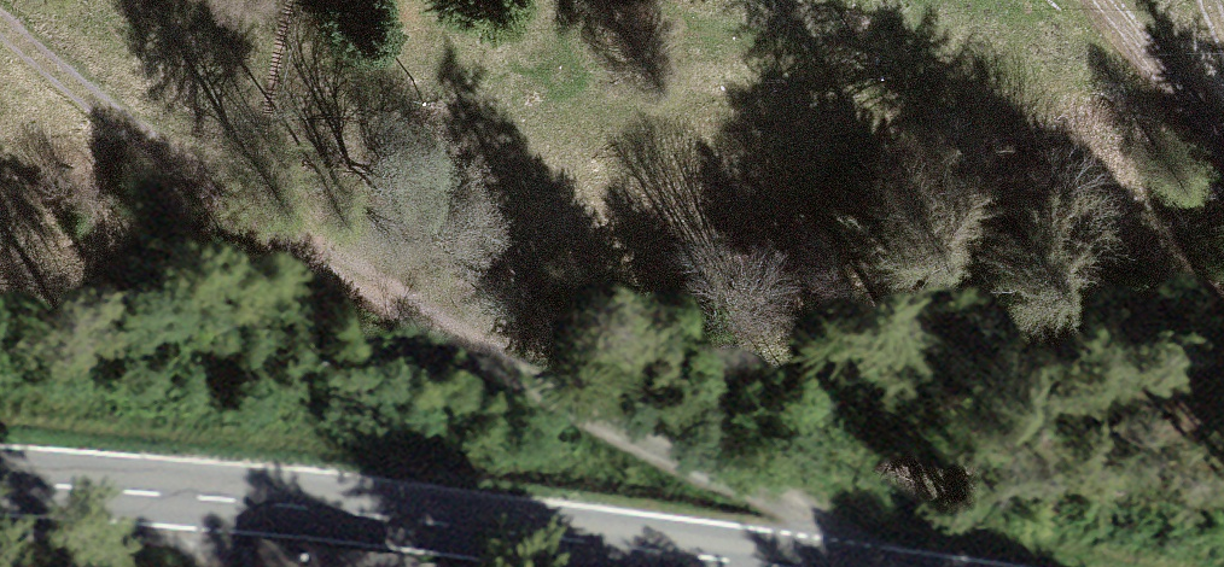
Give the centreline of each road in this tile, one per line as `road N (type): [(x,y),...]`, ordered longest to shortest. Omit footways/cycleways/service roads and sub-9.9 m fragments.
road 1 (track): [(0,21),(215,188),(582,417),(819,517),(825,566)]
road 2 (tertiary): [(0,481),(436,521),(767,566)]
road 3 (track): [(1106,0),(1223,105)]

